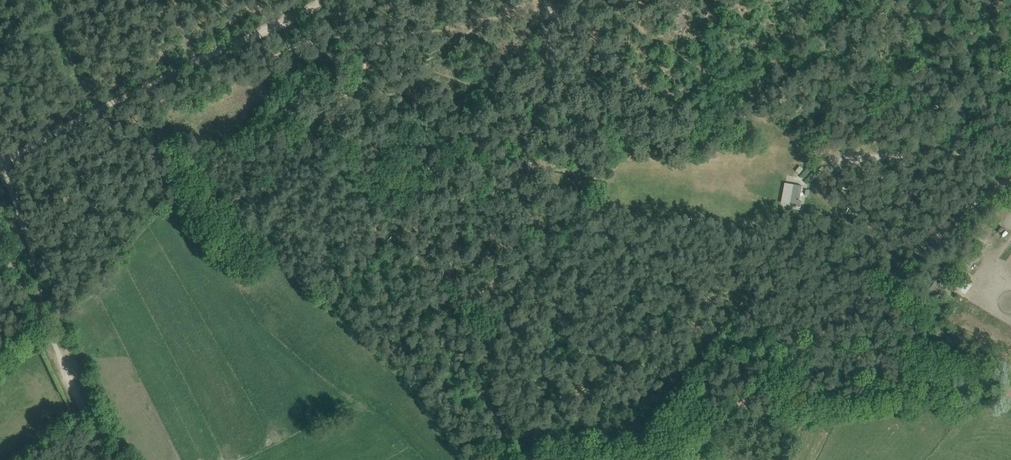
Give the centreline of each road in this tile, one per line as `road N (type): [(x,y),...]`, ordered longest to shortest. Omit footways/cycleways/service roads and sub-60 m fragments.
road 1 (track): [(0,165),(309,9)]
road 2 (track): [(110,459),(26,301)]
road 3 (track): [(26,301),(40,295),(34,263),(0,166)]

